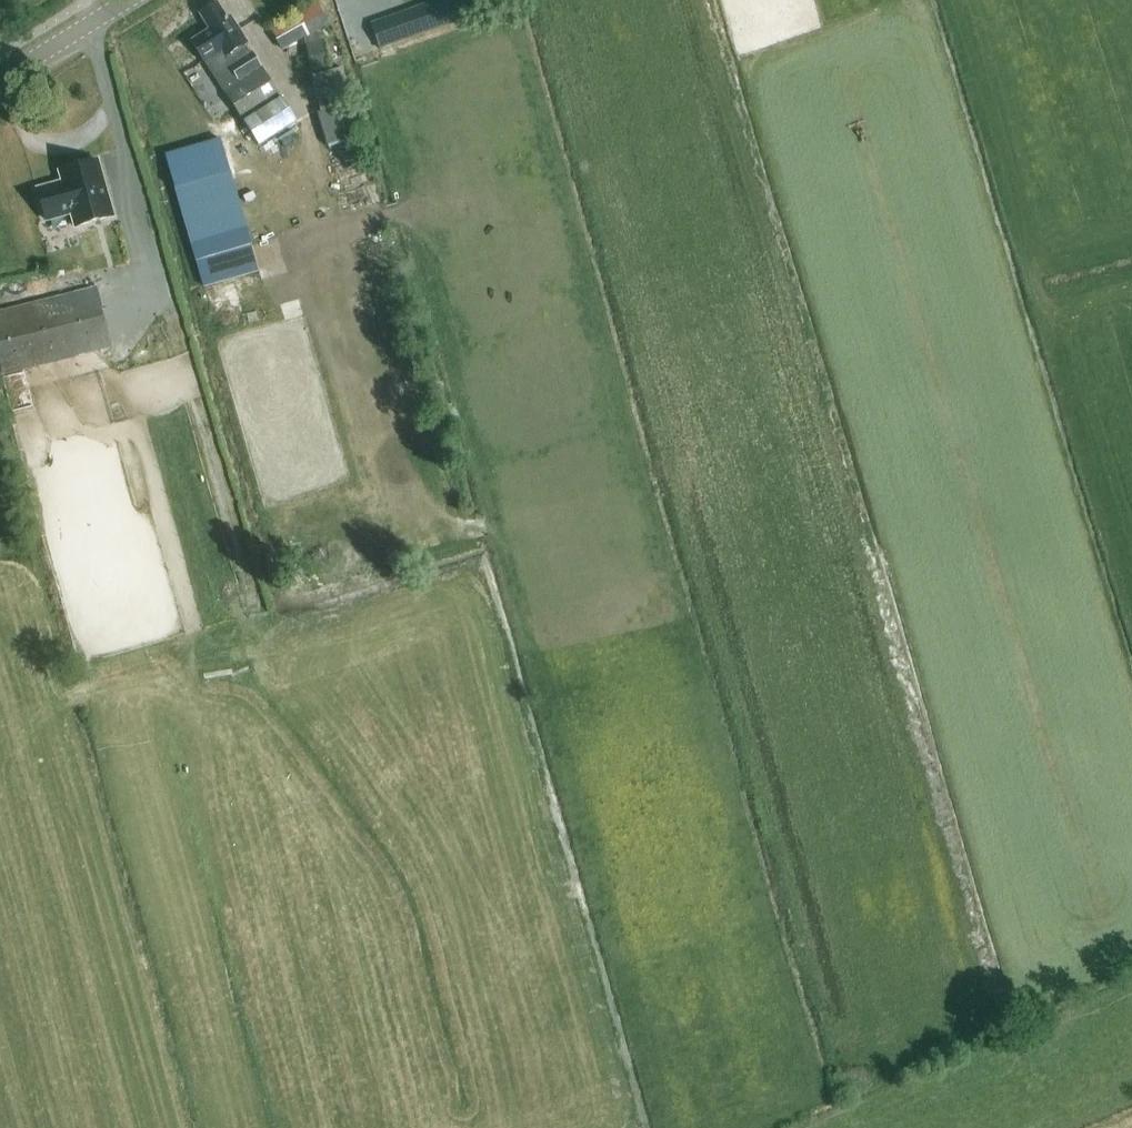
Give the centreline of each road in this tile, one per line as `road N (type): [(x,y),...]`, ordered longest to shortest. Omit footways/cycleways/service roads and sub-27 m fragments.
road 1 (tertiary): [(0,84),(133,0)]

